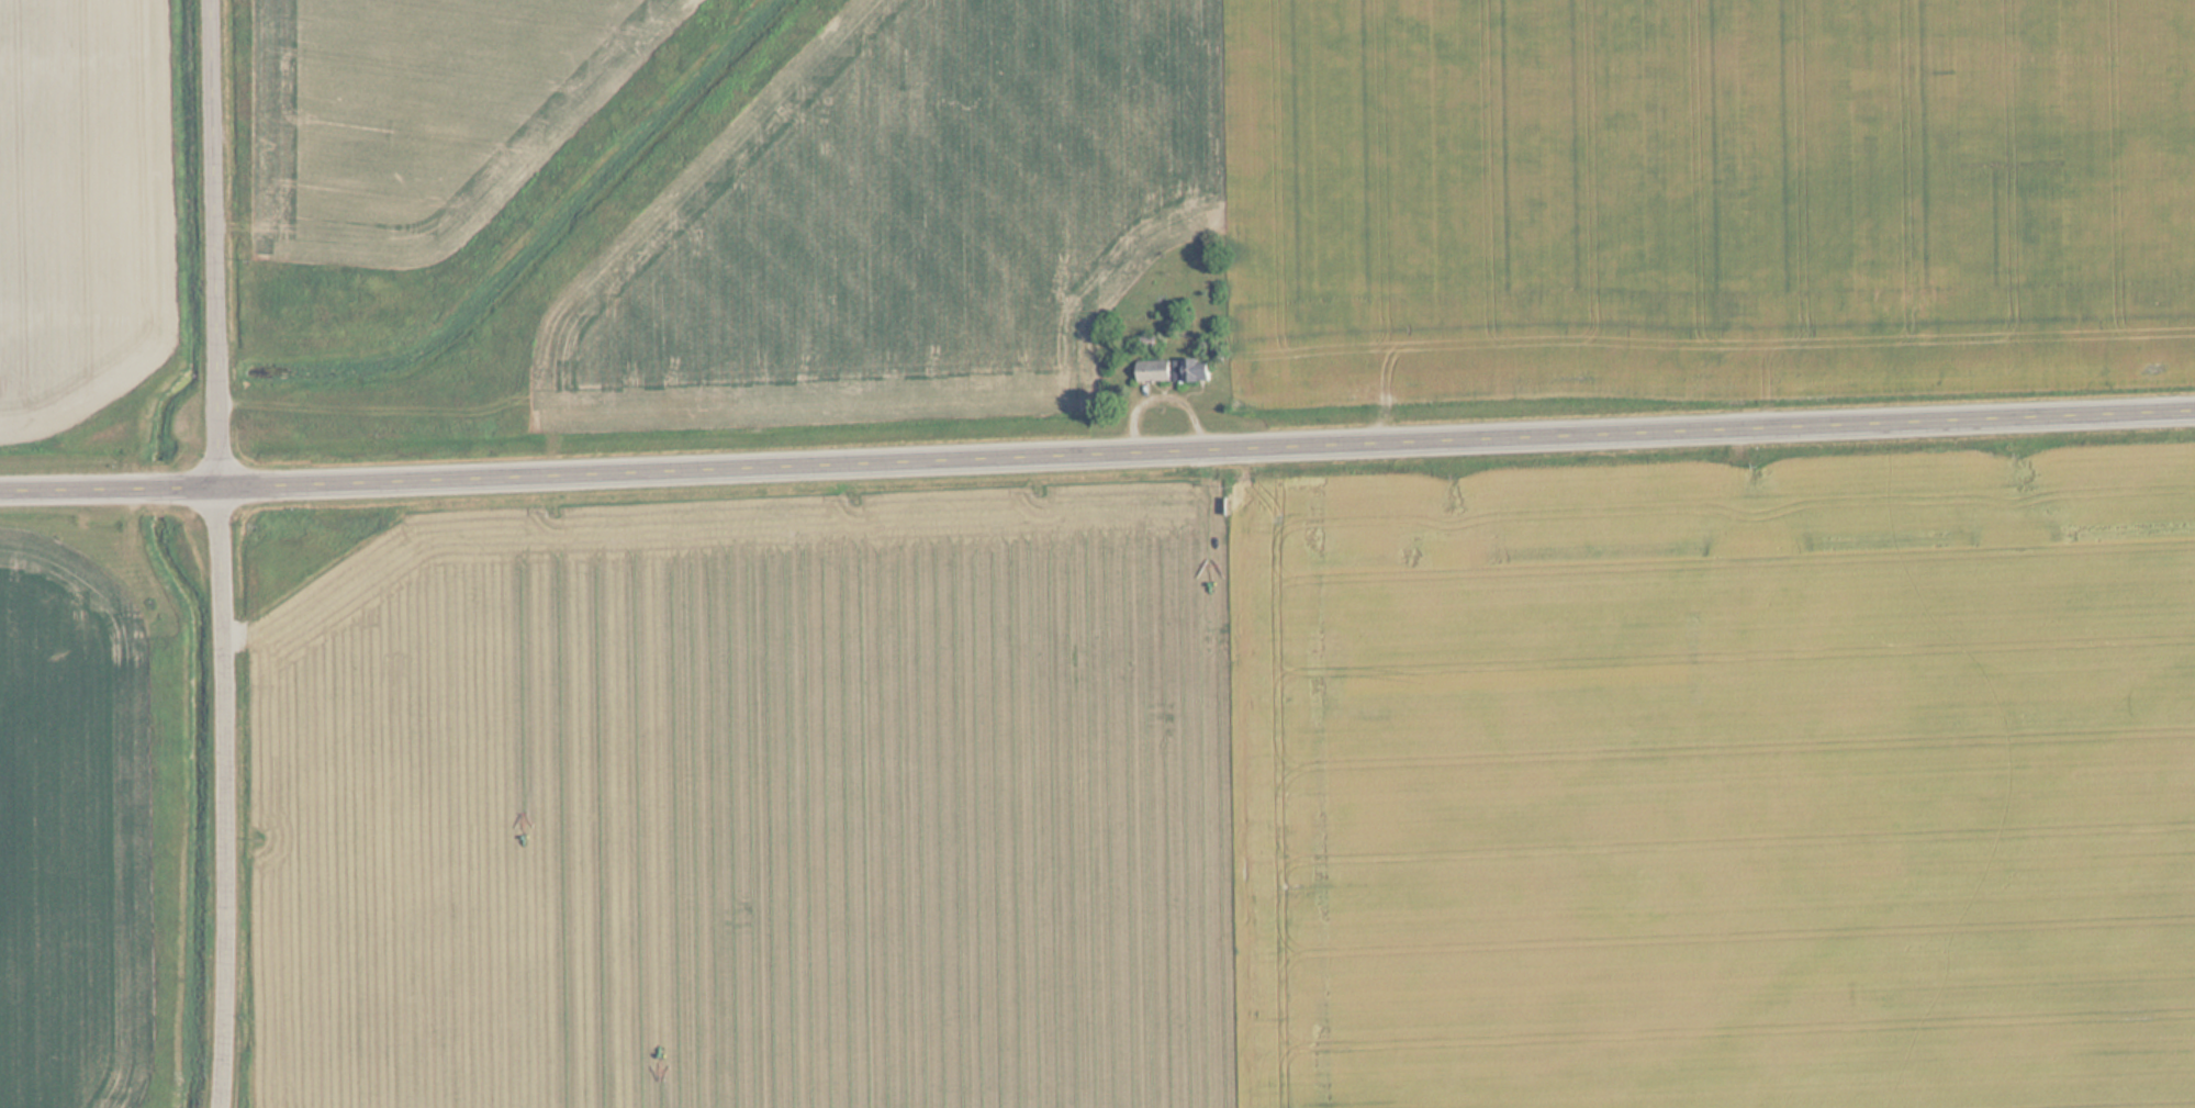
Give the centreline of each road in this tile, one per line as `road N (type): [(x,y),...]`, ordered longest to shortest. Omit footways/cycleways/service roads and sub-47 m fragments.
road 1 (primary): [(0,486),(2194,409)]
road 2 (residential): [(229,1107),(236,1074),(216,0)]
road 3 (residential): [(1751,426),(1738,852)]

